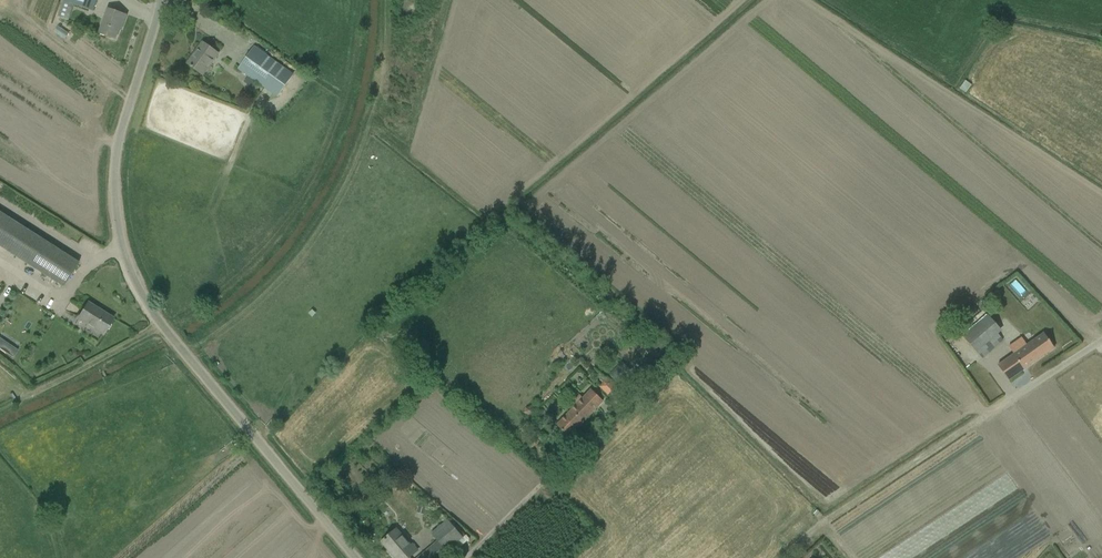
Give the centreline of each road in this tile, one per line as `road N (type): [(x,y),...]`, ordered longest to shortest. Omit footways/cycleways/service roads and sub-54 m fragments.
road 1 (unclassified): [(354,557),(160,324),(116,236),(113,143),(154,0)]
road 2 (unclassified): [(776,557),(903,462),(1101,339)]

